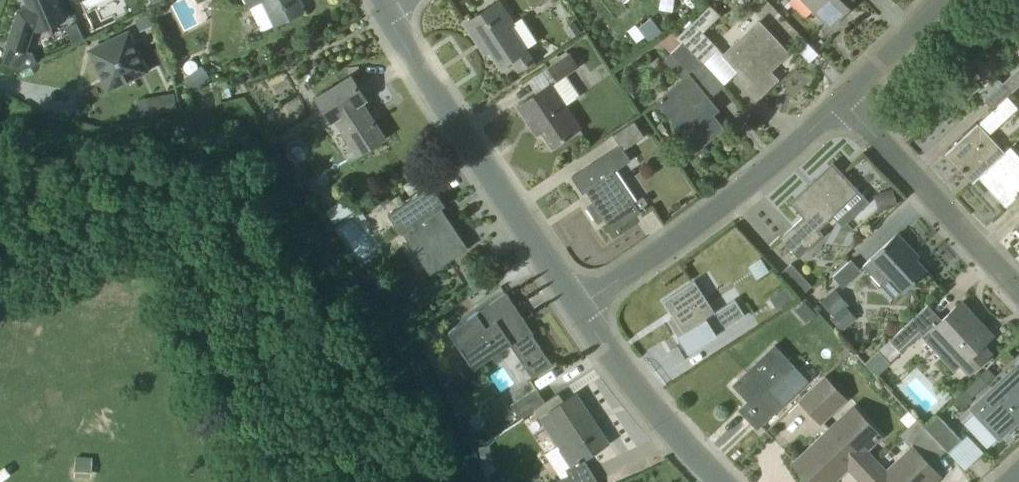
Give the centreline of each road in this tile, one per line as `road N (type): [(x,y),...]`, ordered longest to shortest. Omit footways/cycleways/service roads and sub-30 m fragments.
road 1 (residential): [(591,296),(393,12)]
road 2 (residential): [(591,296),(755,183),(840,106)]
road 3 (residential): [(1018,292),(840,106)]
road 4 (residential): [(744,481),(670,402),(591,296)]
road 5 (residential): [(840,106),(941,0)]

